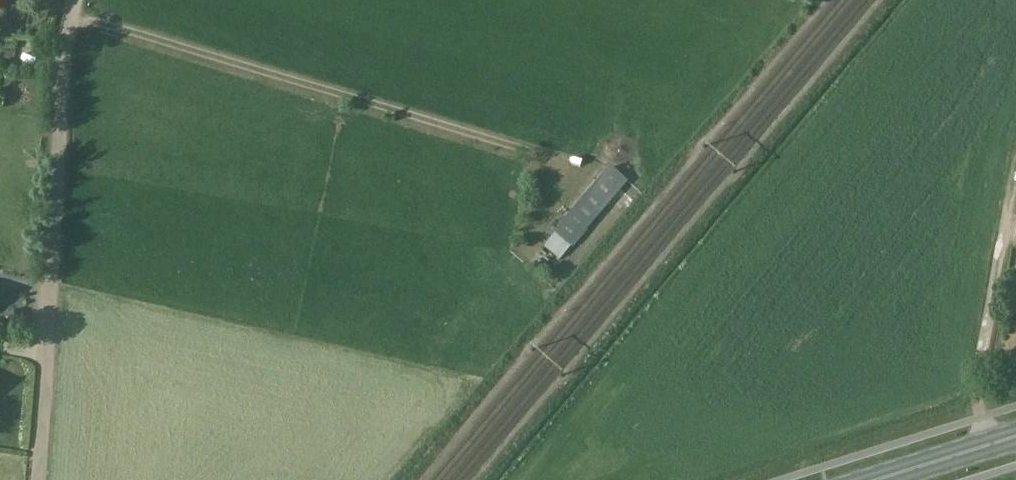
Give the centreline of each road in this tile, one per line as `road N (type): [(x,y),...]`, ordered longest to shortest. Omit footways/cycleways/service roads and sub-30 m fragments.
road 1 (track): [(70,0),(35,479)]
road 2 (primary): [(1015,438),(884,479)]

